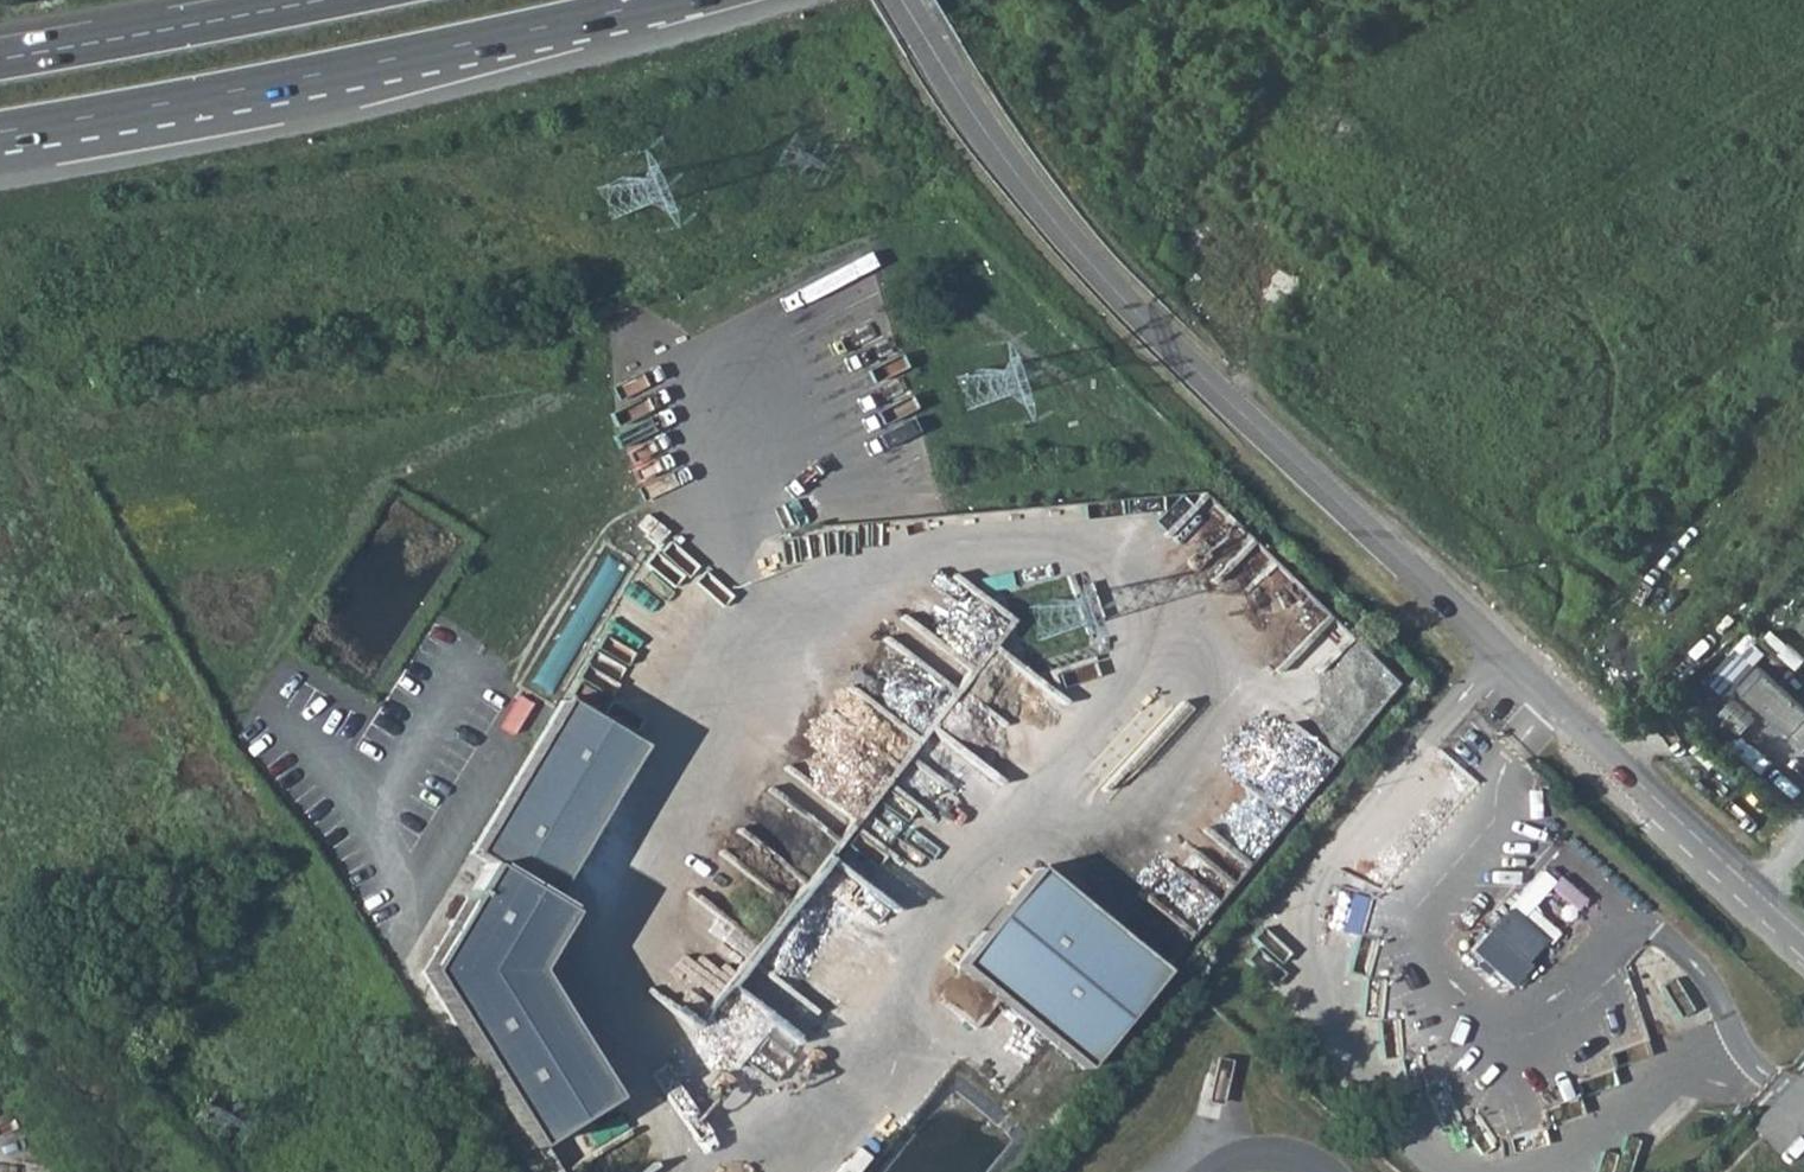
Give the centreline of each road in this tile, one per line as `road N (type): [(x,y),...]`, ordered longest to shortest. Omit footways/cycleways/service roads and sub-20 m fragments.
road 1 (residential): [(895,0),(1023,189),(1237,411),(1761,891)]
road 2 (trunk): [(0,132),(663,0)]
road 3 (trunk): [(323,0),(0,60)]

